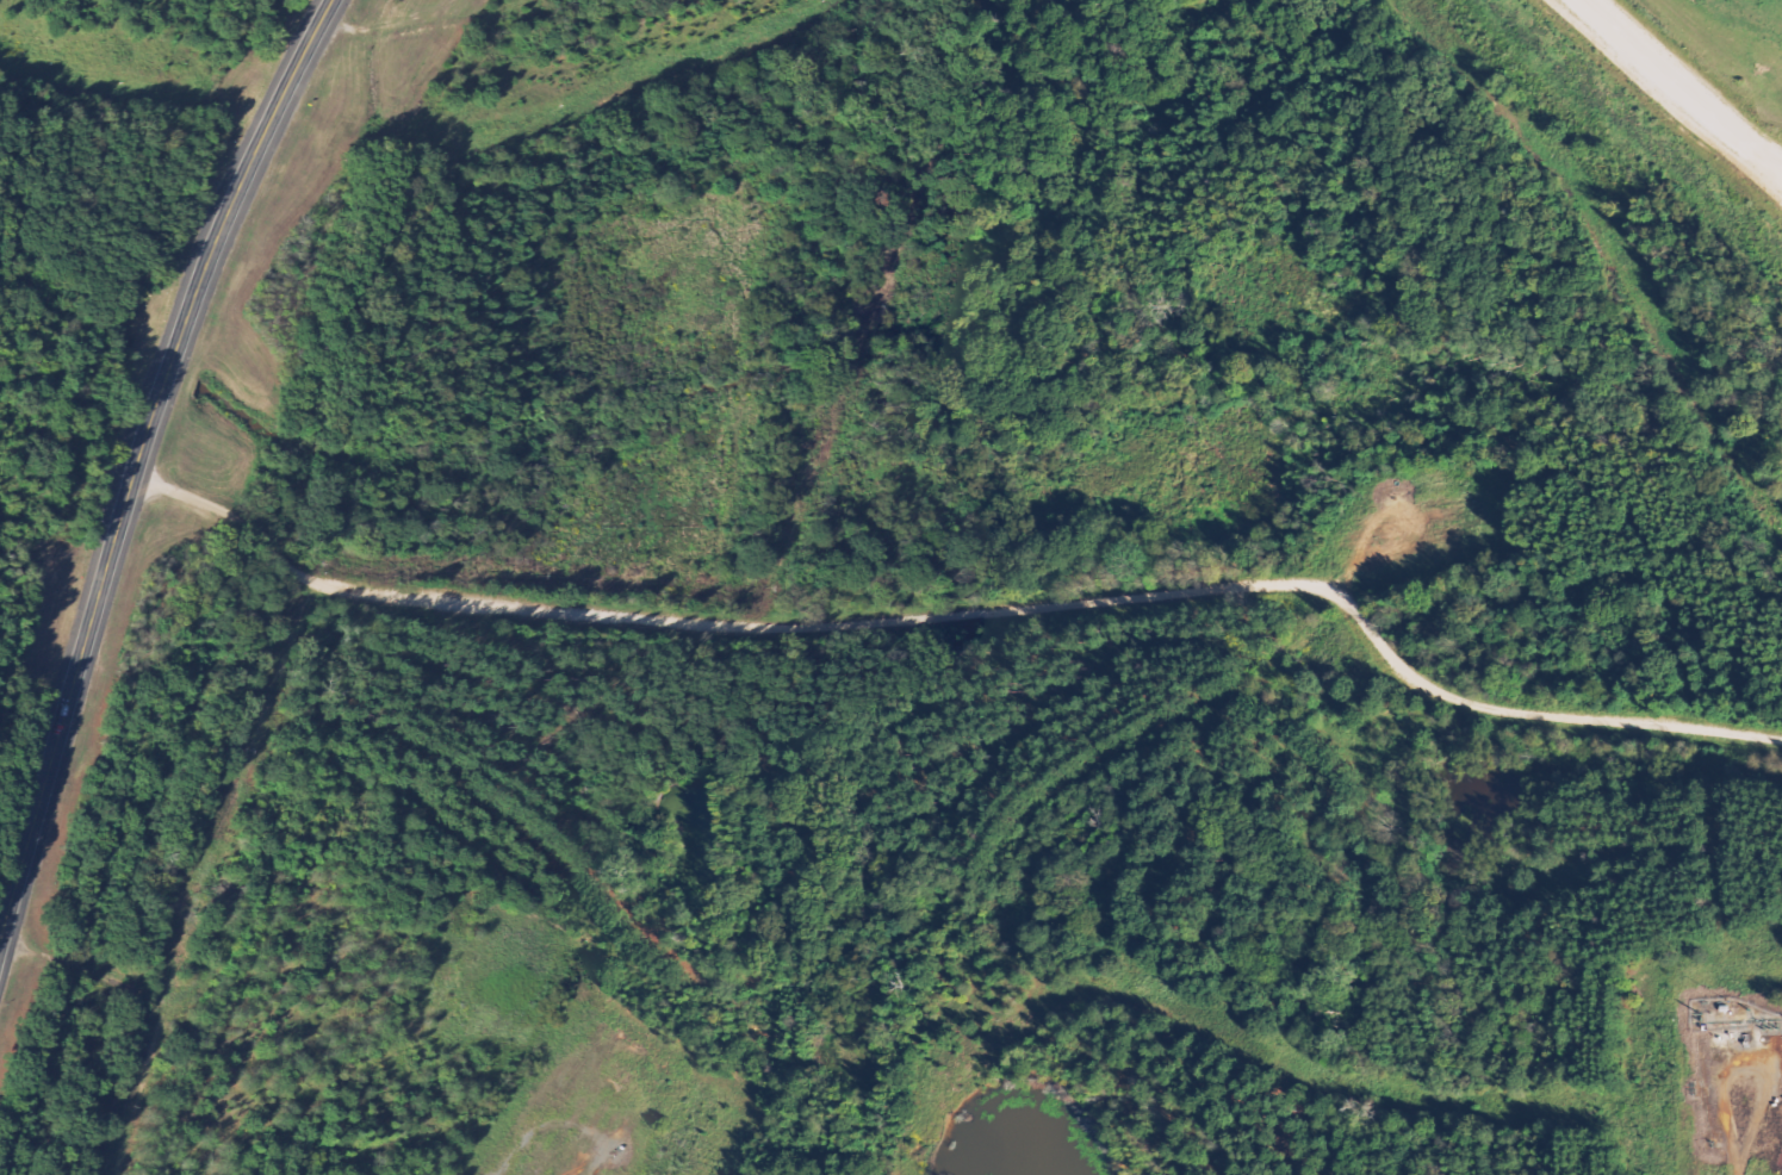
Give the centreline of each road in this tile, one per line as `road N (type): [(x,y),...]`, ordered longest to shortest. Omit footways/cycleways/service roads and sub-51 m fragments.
road 1 (primary): [(0,947),(125,504),(197,290),(333,0)]

